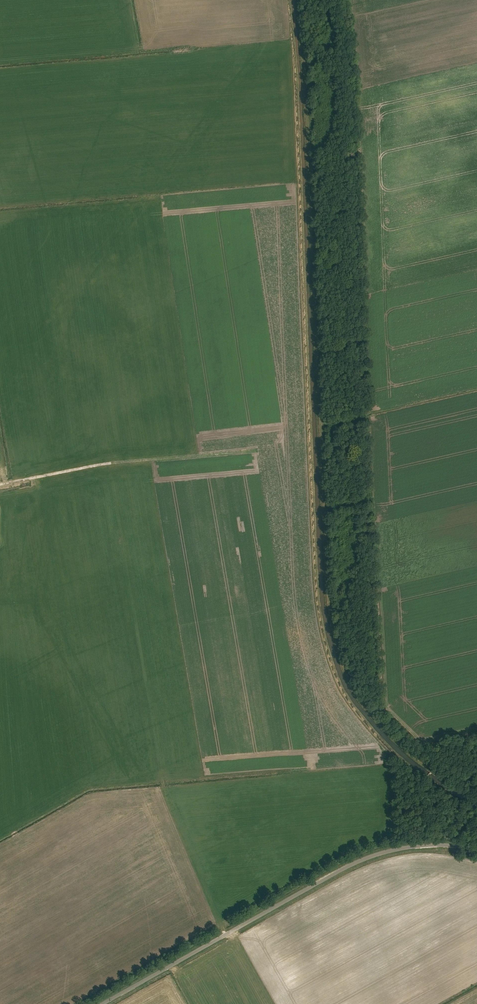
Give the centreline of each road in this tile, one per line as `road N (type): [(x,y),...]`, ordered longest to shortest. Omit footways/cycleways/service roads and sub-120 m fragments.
road 1 (unclassified): [(100,1003),(371,855),(476,847)]

